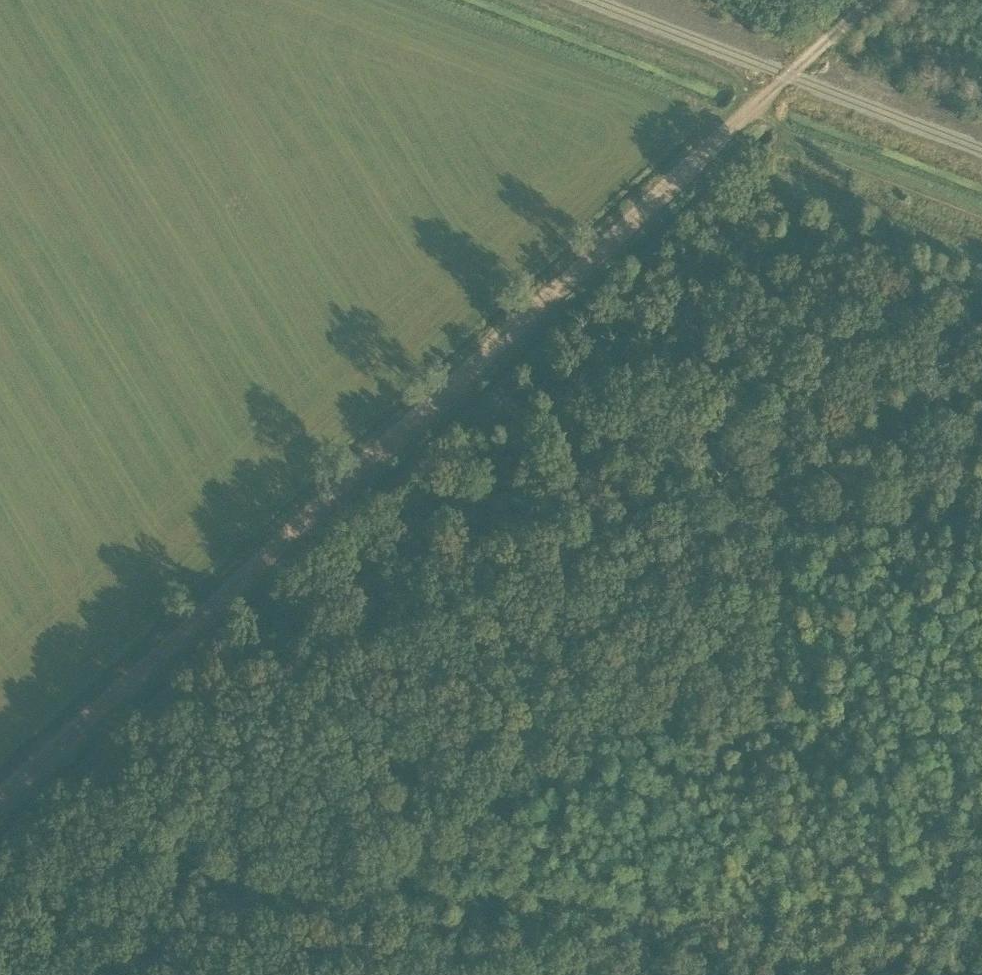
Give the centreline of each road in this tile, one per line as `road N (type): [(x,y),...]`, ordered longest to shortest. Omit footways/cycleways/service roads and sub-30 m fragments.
road 1 (track): [(752,108),(0,795)]
road 2 (track): [(786,131),(981,208)]
road 3 (track): [(869,0),(752,108)]

